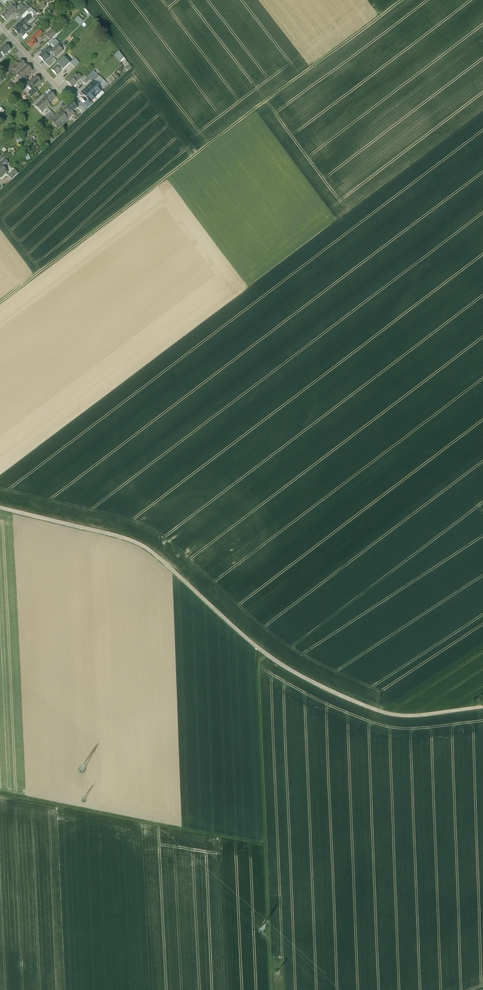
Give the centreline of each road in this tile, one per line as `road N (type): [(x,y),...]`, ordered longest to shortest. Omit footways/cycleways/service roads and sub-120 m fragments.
road 1 (track): [(0,507),(143,543),(282,666),(388,713),(482,707)]
road 2 (track): [(403,0),(0,303)]

